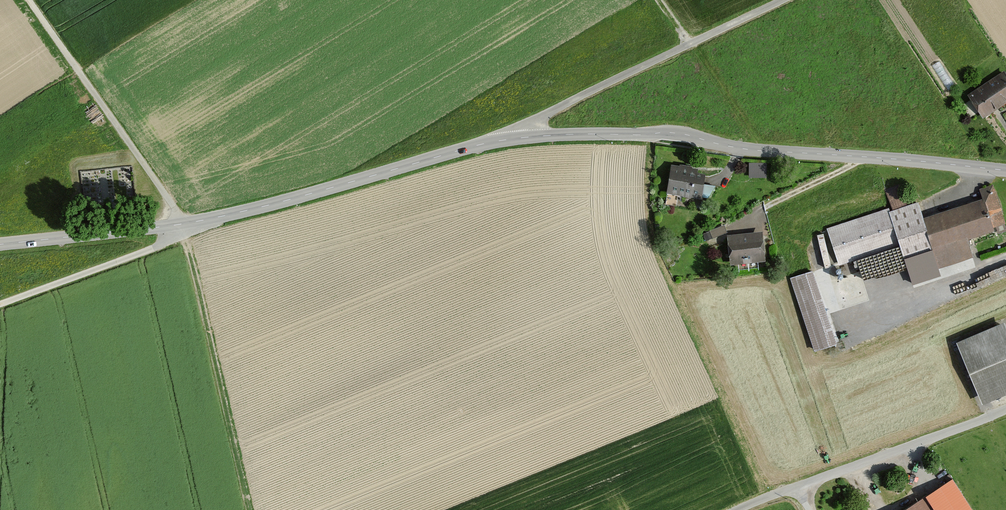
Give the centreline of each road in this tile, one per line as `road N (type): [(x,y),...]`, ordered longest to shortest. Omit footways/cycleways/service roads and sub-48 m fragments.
road 1 (unclassified): [(1005,170),(760,150),(670,132),(525,137),(209,220),(0,246)]
road 2 (unclassified): [(740,509),(1005,410)]
road 3 (track): [(248,509),(183,235)]
road 4 (track): [(181,224),(29,0)]
road 5 (track): [(181,224),(183,235),(0,308)]

